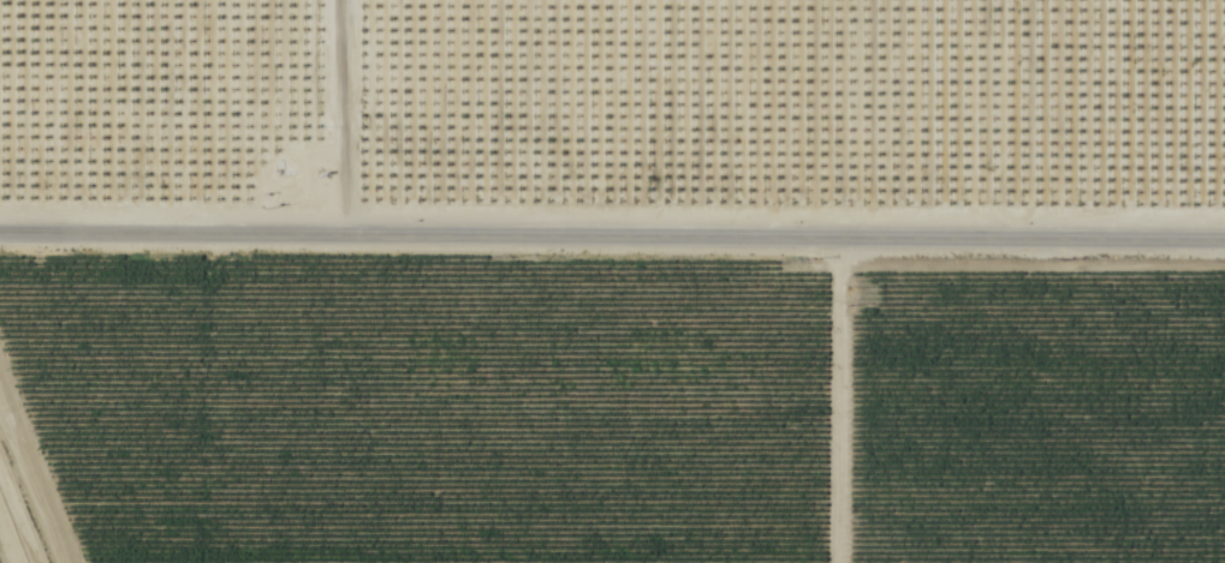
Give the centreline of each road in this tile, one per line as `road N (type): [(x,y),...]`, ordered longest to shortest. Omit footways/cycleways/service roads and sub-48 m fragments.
road 1 (tertiary): [(0,235),(1224,242)]
road 2 (track): [(825,562),(826,240)]
road 3 (track): [(333,0),(332,236)]

